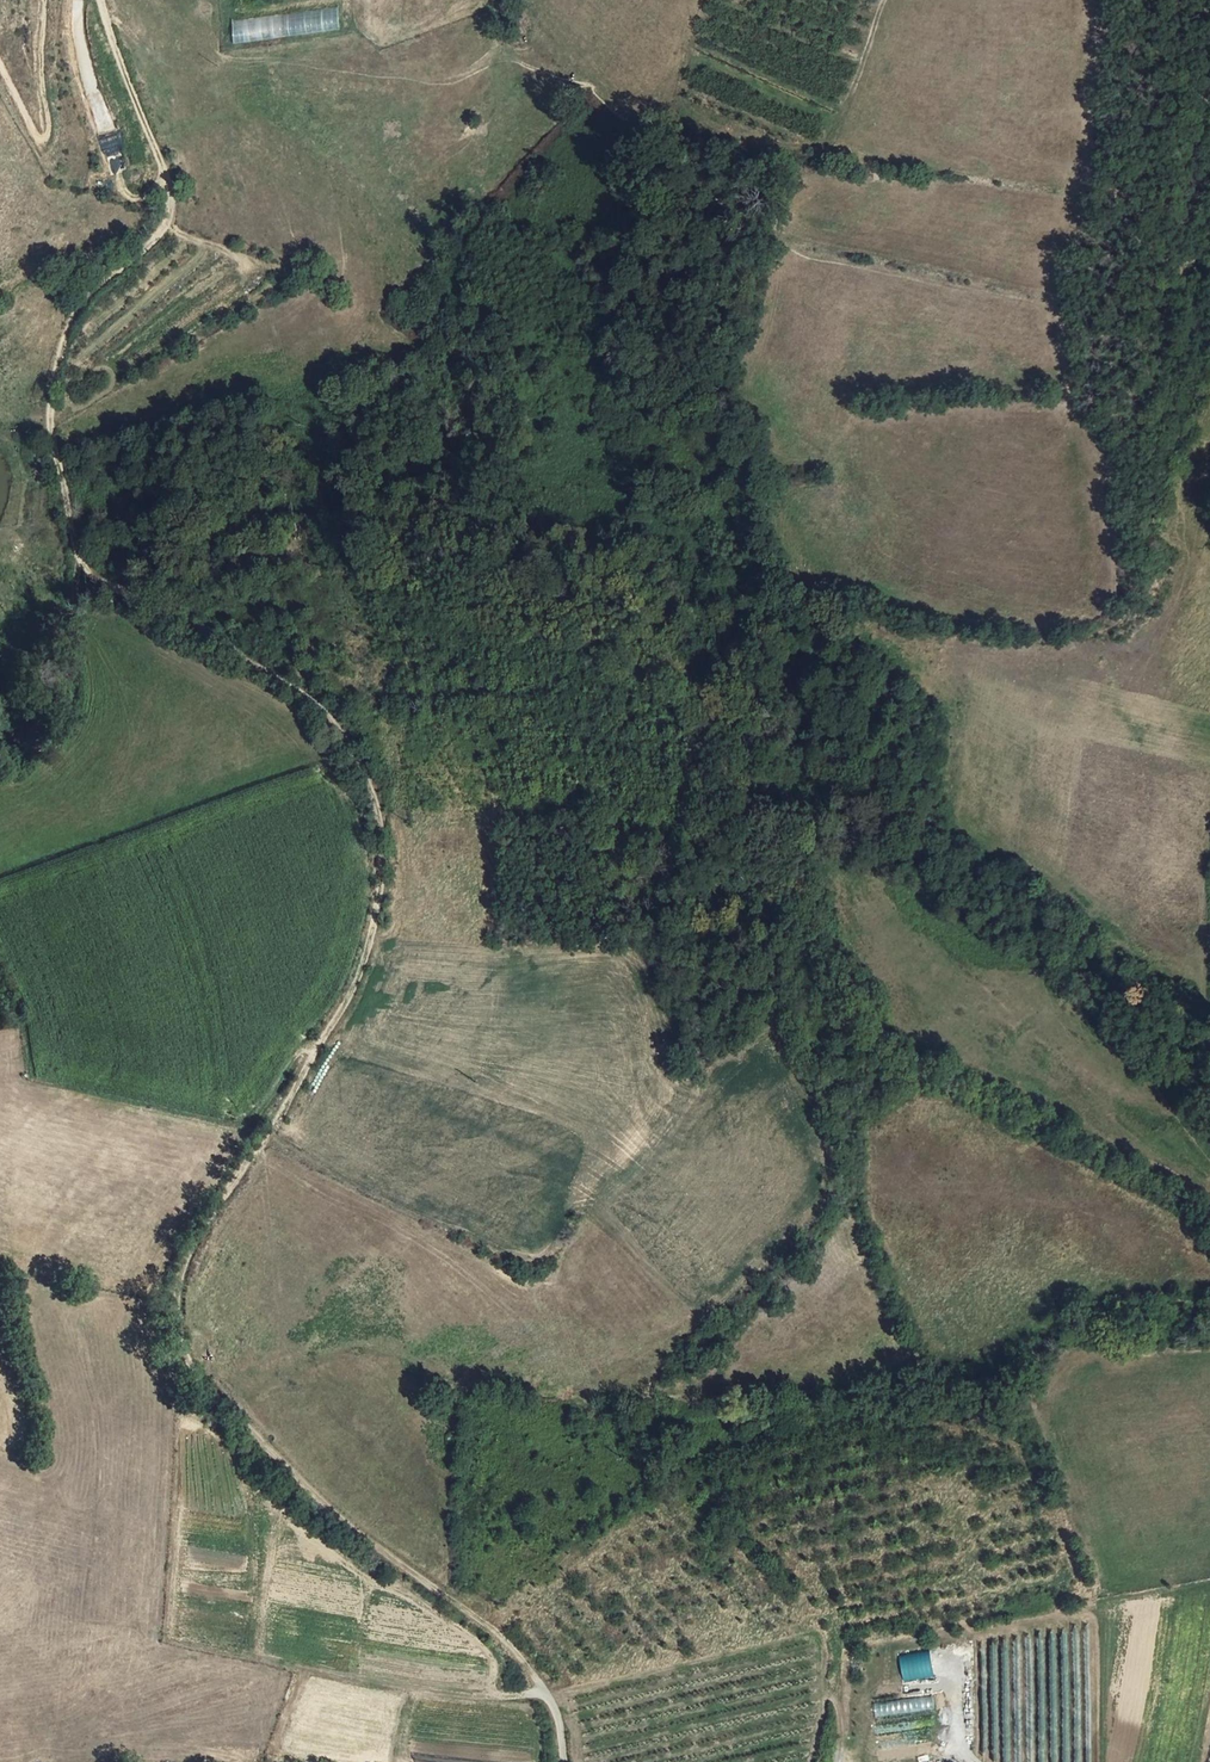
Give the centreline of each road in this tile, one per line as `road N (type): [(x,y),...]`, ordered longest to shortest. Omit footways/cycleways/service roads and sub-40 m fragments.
road 1 (track): [(542,1690),(491,1630),(331,1512),(267,1449),(194,1363),(174,1307),(216,1209),(282,1117),(361,975),(378,918),(381,845),(365,767),(335,724),(248,660),(97,585),(81,568),(50,433),(62,344),(89,300),(170,225),(173,204),(99,0)]
road 2 (track): [(1209,359),(1130,615),(1102,633),(806,611),(782,630),(773,652),(777,803),(751,862),(770,926)]
road 3 (track): [(751,862),(822,915),(882,1025),(1173,1185),(1209,1217)]
road 4 (track): [(676,1447),(837,1614),(840,1761)]

